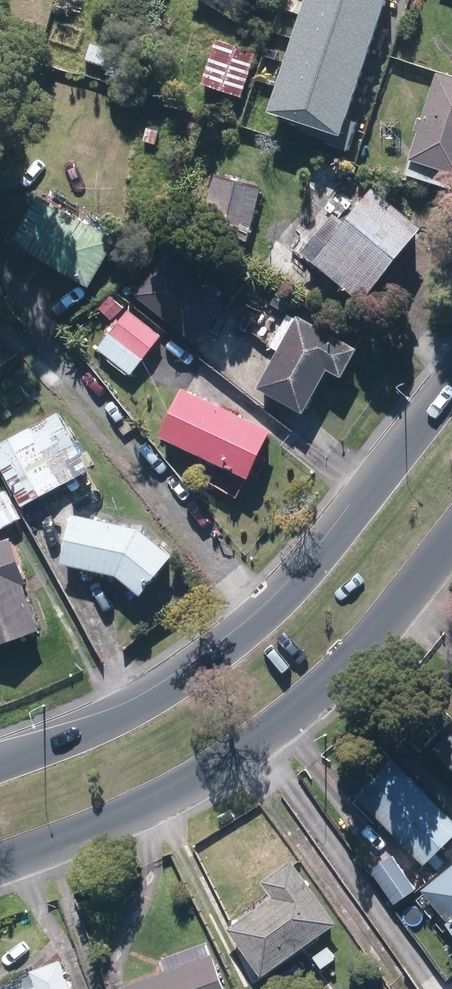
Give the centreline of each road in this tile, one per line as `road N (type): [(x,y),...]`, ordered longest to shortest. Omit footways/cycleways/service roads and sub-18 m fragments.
road 1 (secondary): [(0,764),(97,726),(196,666),(269,610),(451,386)]
road 2 (secondary): [(451,543),(356,661),(233,762),(100,828),(0,865)]

